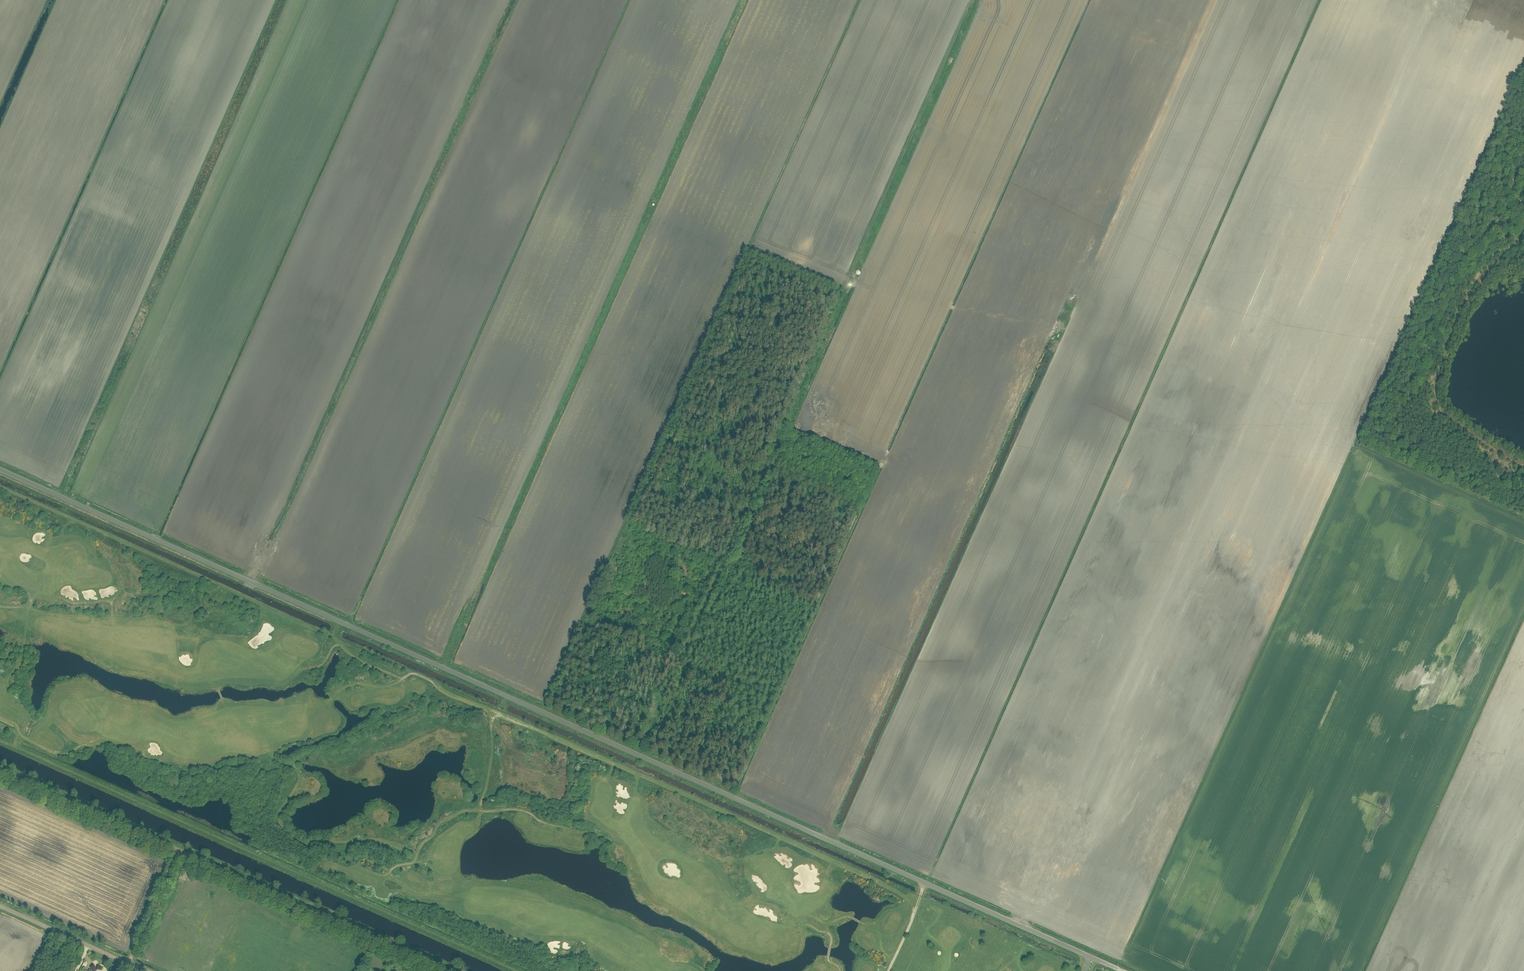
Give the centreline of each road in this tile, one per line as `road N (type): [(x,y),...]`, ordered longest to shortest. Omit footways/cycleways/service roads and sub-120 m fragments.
road 1 (unclassified): [(1123,970),(0,470)]
road 2 (tertiary): [(449,970),(0,771)]
road 3 (track): [(973,0),(854,264),(855,279)]
road 4 (track): [(179,851),(129,963),(146,970)]
road 5 (unclassified): [(129,963),(0,906)]

